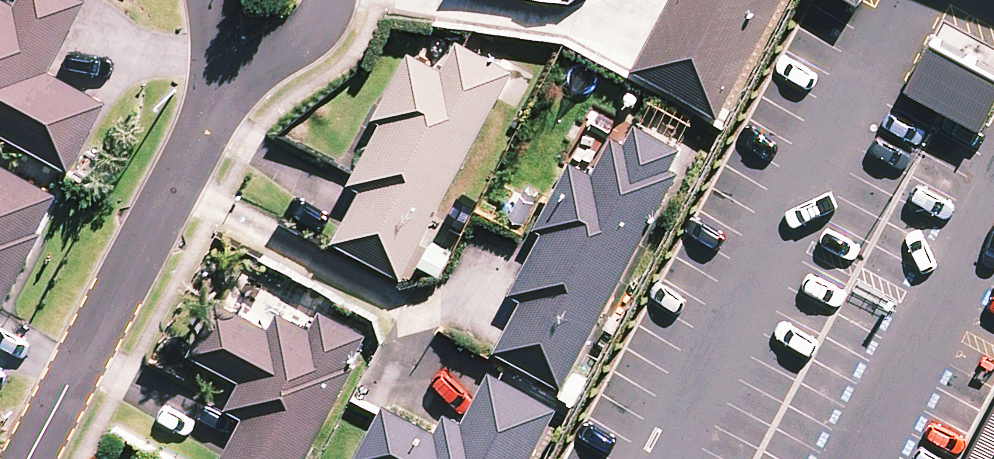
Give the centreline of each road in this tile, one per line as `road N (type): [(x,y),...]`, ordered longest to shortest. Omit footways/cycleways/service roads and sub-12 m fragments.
road 1 (residential): [(25,458),(220,87)]

